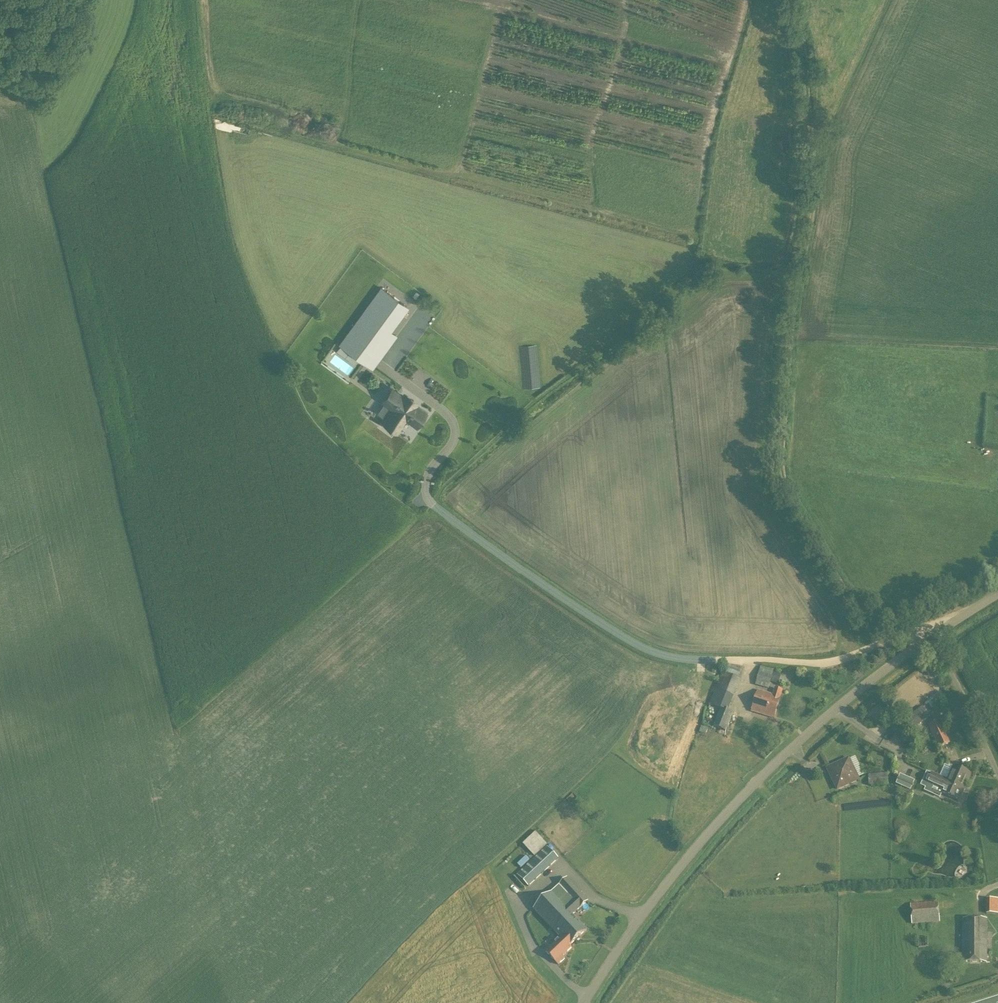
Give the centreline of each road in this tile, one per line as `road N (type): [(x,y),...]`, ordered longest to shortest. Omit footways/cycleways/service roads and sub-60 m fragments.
road 1 (track): [(791,0),(807,77),(814,185),(794,309),(783,480),(878,643),(919,629),(936,635)]
road 2 (unclassified): [(936,635),(741,799),(585,1002)]
road 3 (track): [(878,643),(811,663),(657,654),(609,630),(431,503)]

